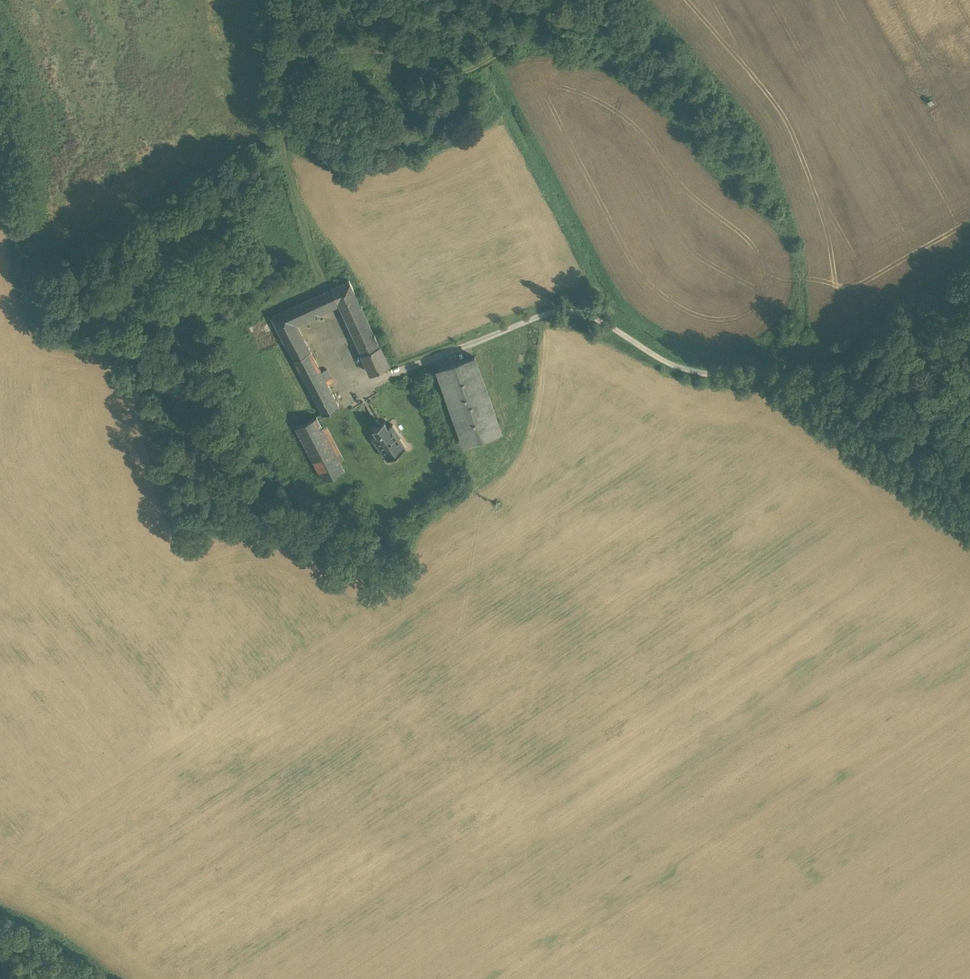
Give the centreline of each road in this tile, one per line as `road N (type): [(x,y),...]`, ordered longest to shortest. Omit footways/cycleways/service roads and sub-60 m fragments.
road 1 (track): [(323,286),(295,145),(300,84),(344,54),(361,51),(454,71),(499,63)]

